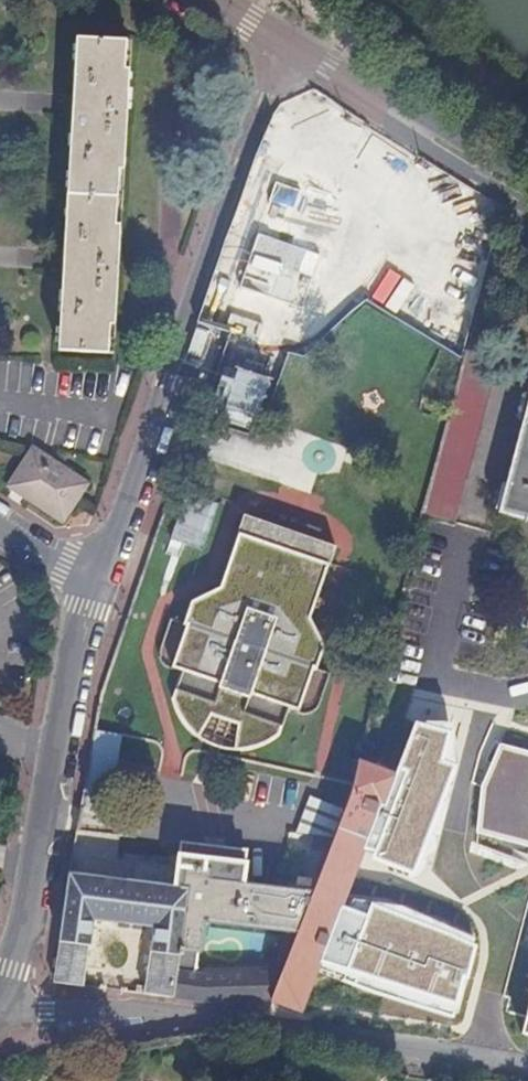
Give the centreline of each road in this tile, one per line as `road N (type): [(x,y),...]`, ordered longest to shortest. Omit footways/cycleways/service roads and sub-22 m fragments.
road 1 (tertiary): [(284,52),(98,580)]
road 2 (tertiary): [(10,1006),(98,580)]
road 3 (tertiary): [(527,196),(284,52)]
road 4 (residential): [(269,1028),(142,1009),(10,1006)]

